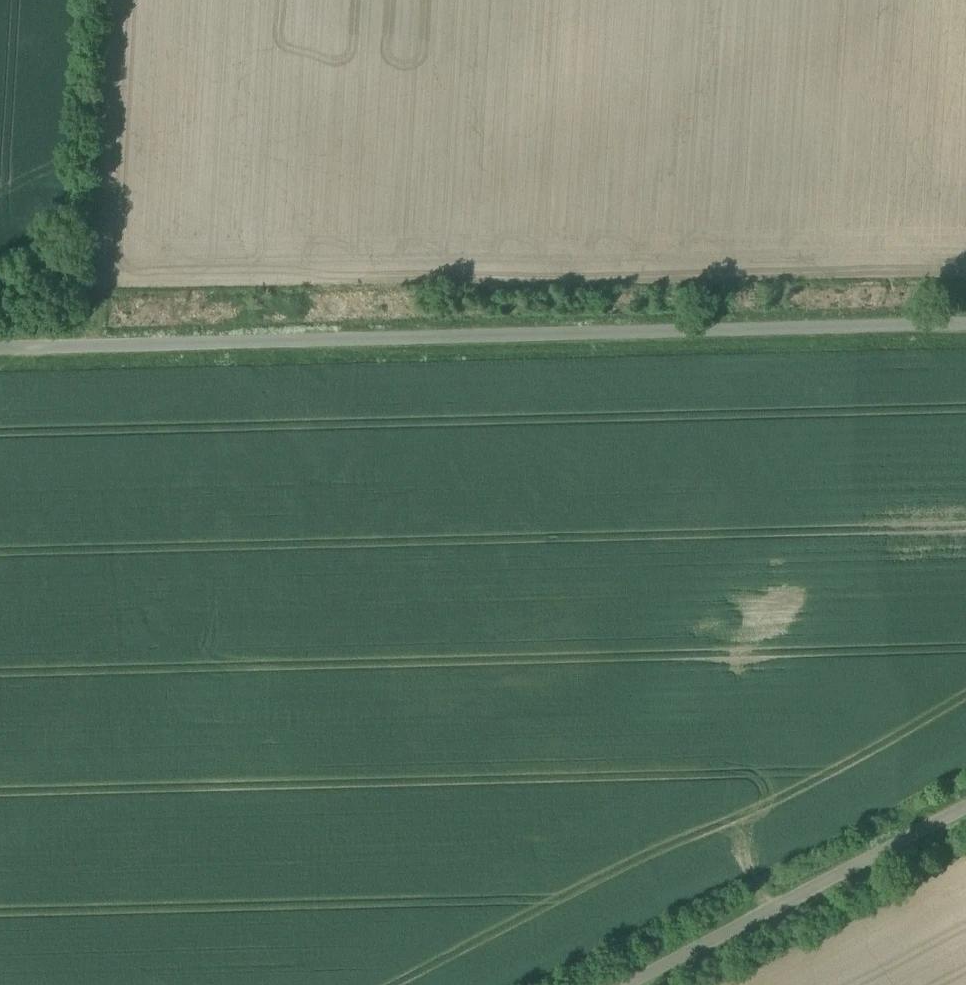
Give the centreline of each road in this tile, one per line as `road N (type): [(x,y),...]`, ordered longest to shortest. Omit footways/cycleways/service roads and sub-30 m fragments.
road 1 (unclassified): [(0,339),(965,320)]
road 2 (unclassified): [(965,803),(616,984)]

